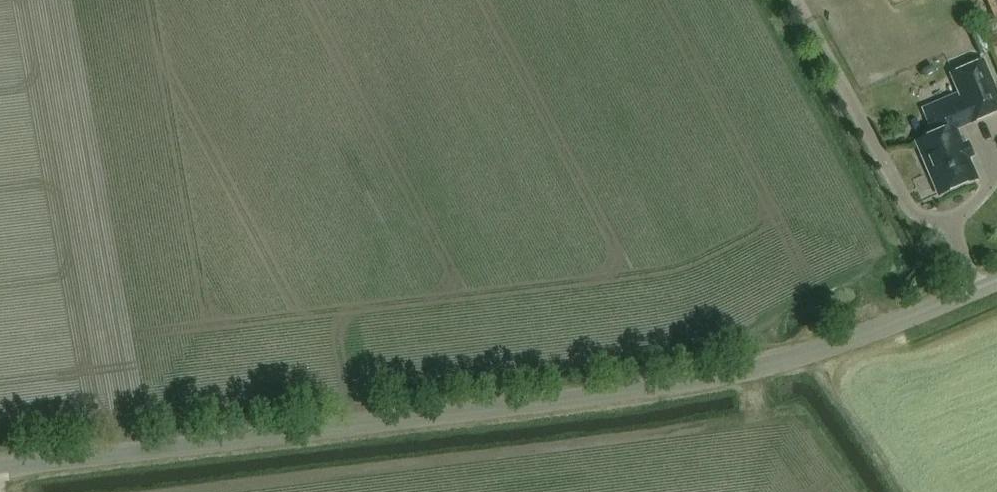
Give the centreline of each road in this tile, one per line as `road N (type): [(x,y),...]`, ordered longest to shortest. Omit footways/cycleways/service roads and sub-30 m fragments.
road 1 (unclassified): [(0,469),(671,389),(841,344),(996,281)]

